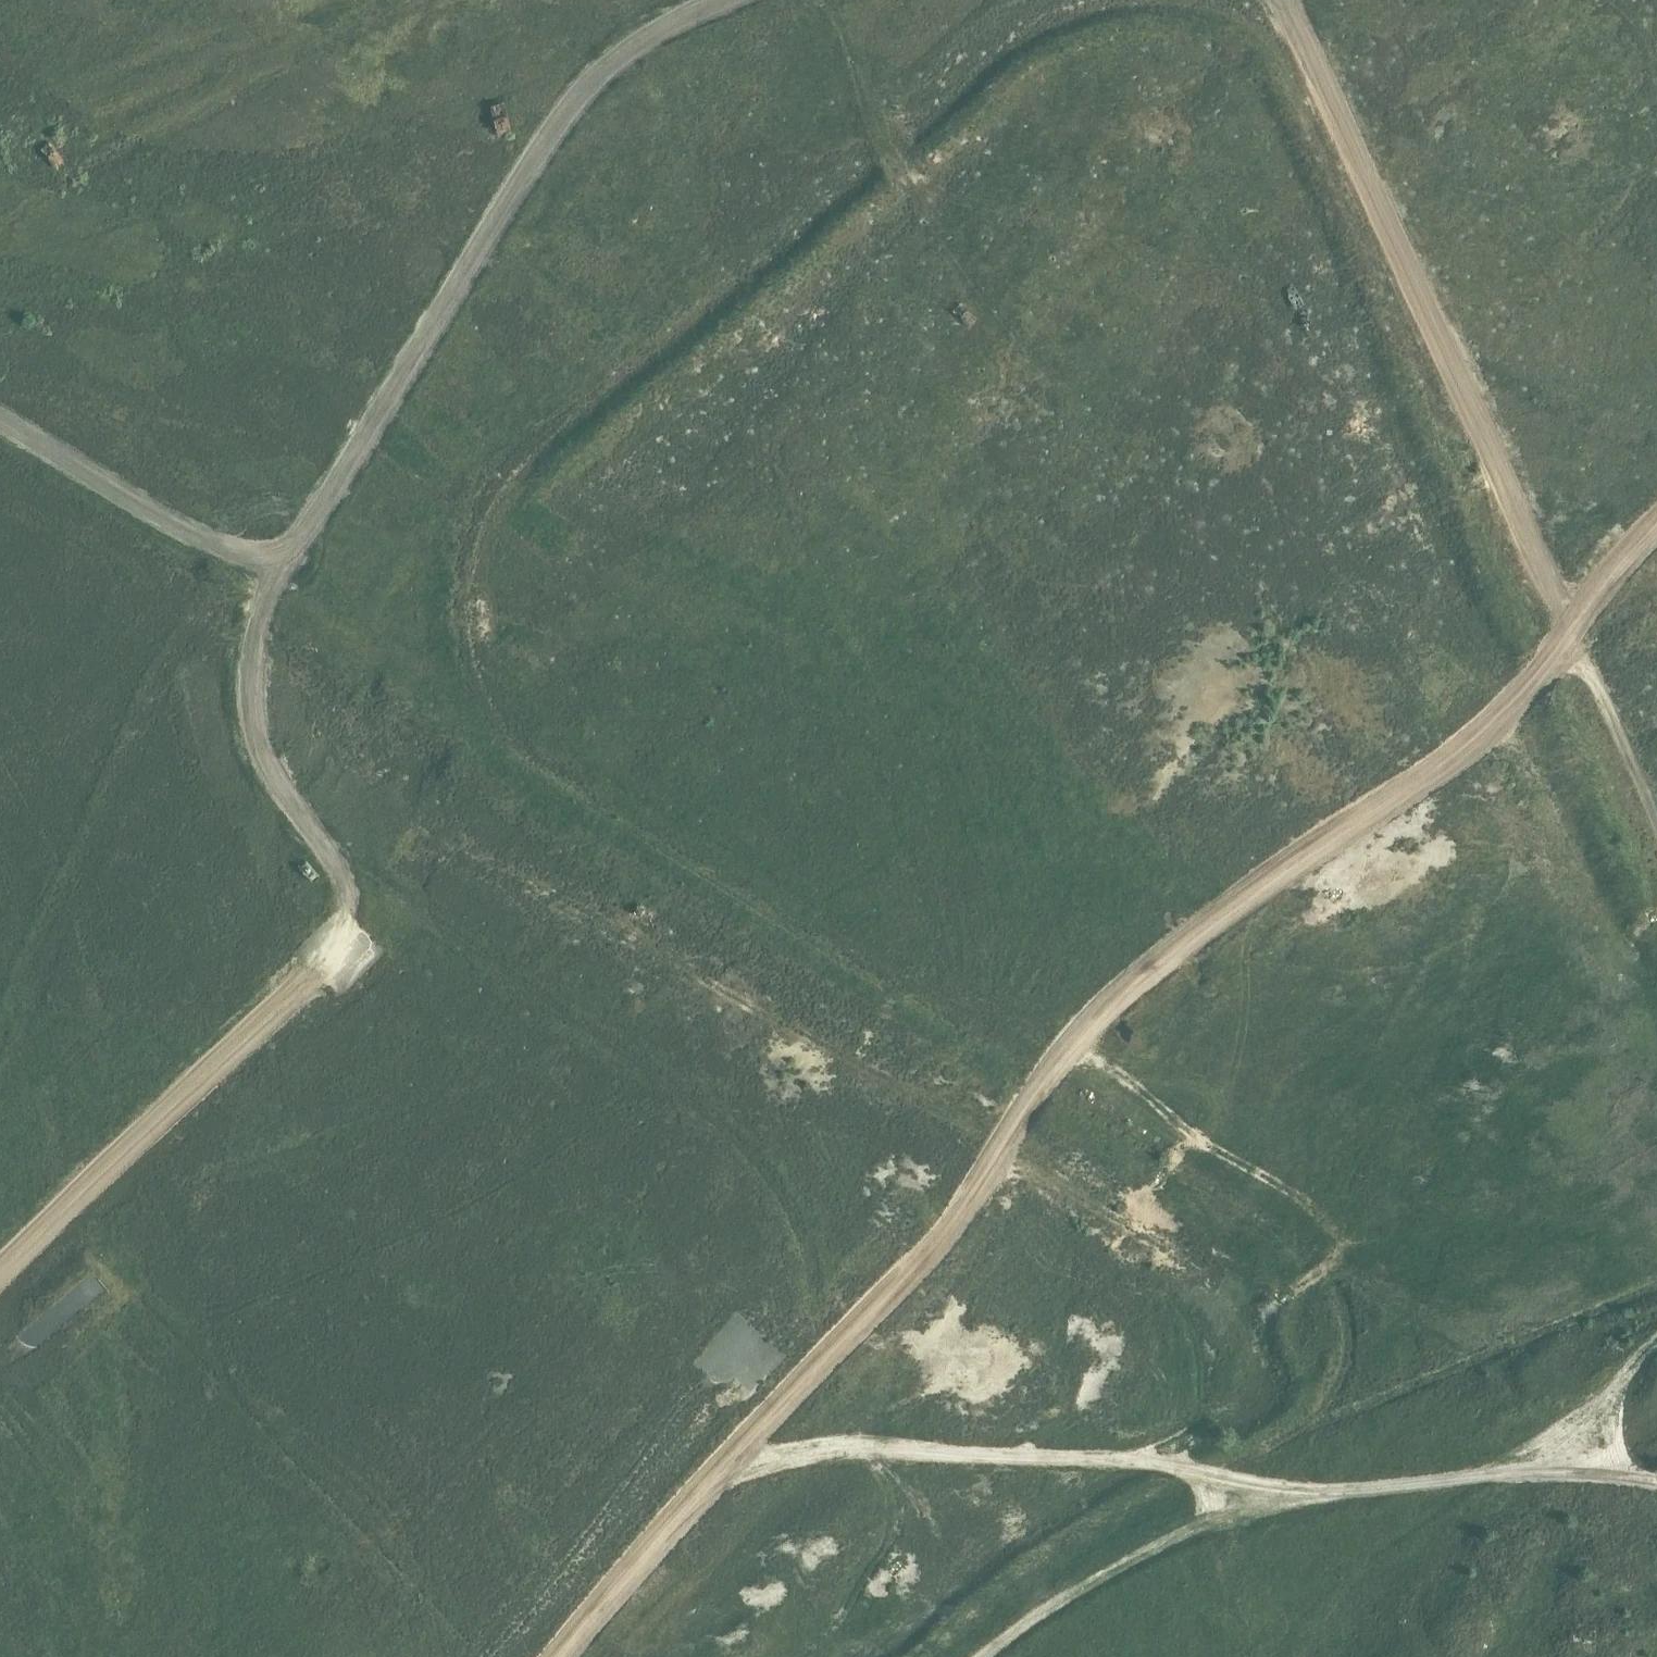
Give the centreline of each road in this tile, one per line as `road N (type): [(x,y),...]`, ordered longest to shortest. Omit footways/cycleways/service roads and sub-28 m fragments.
road 1 (track): [(1286,0),(1574,630),(1472,748),(1323,848),(1090,1025),(1013,1122),(952,1233),(690,1507),(564,1656)]
road 2 (track): [(348,906),(337,869),(284,806),(250,739),(244,676),(258,624),(571,112),(650,40),(732,0)]
road 3 (track): [(988,1656),(1035,1619),(1198,1537),(1340,1494),(1499,1474),(1612,1397),(1656,1345)]
road 4 (track): [(690,1507),(749,1472),(858,1453),(1097,1460),(1340,1494)]
road 5 (track): [(0,1272),(313,978)]
road 6 (track): [(1656,817),(1574,630),(1603,586),(1656,533)]
road 7 (track): [(0,432),(268,601)]
road 8 (track): [(1499,1474),(1656,1483)]

